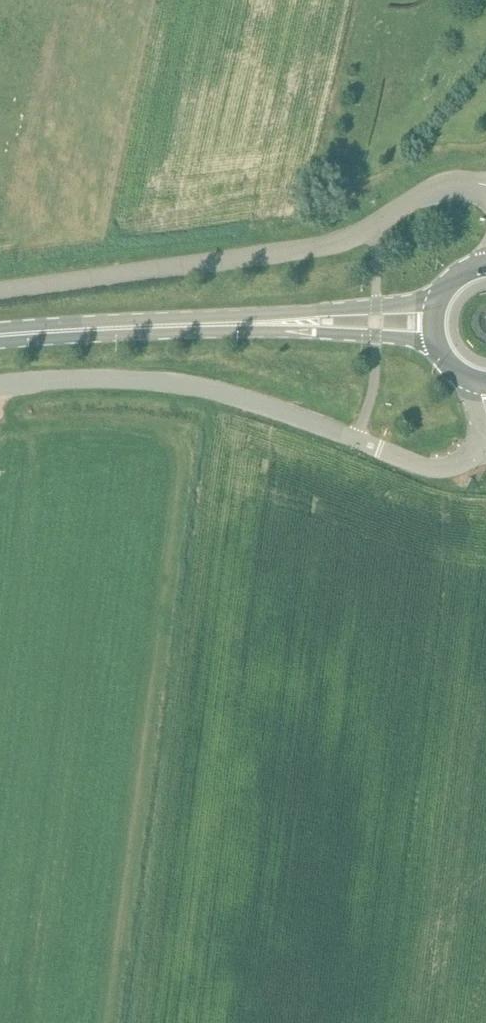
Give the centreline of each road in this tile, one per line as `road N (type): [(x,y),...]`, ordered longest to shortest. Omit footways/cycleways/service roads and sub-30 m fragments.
road 1 (unclassified): [(0,291),(317,247),(376,225),(445,182),(485,187)]
road 2 (unclassified): [(0,385),(84,379),(211,388),(423,468),(485,451)]
road 3 (primary): [(0,339),(254,323)]
road 4 (primary): [(440,301),(254,323)]
road 5 (primary): [(254,323),(437,347)]

